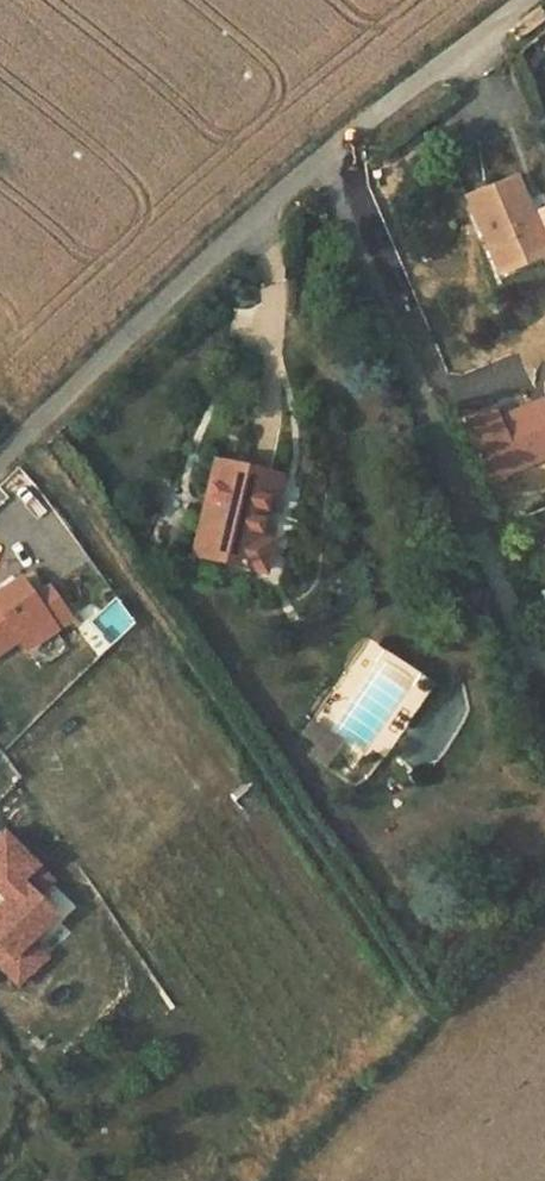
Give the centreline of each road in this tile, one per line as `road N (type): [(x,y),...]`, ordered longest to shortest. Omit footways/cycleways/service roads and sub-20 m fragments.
road 1 (residential): [(527,0),(362,124),(0,467)]

